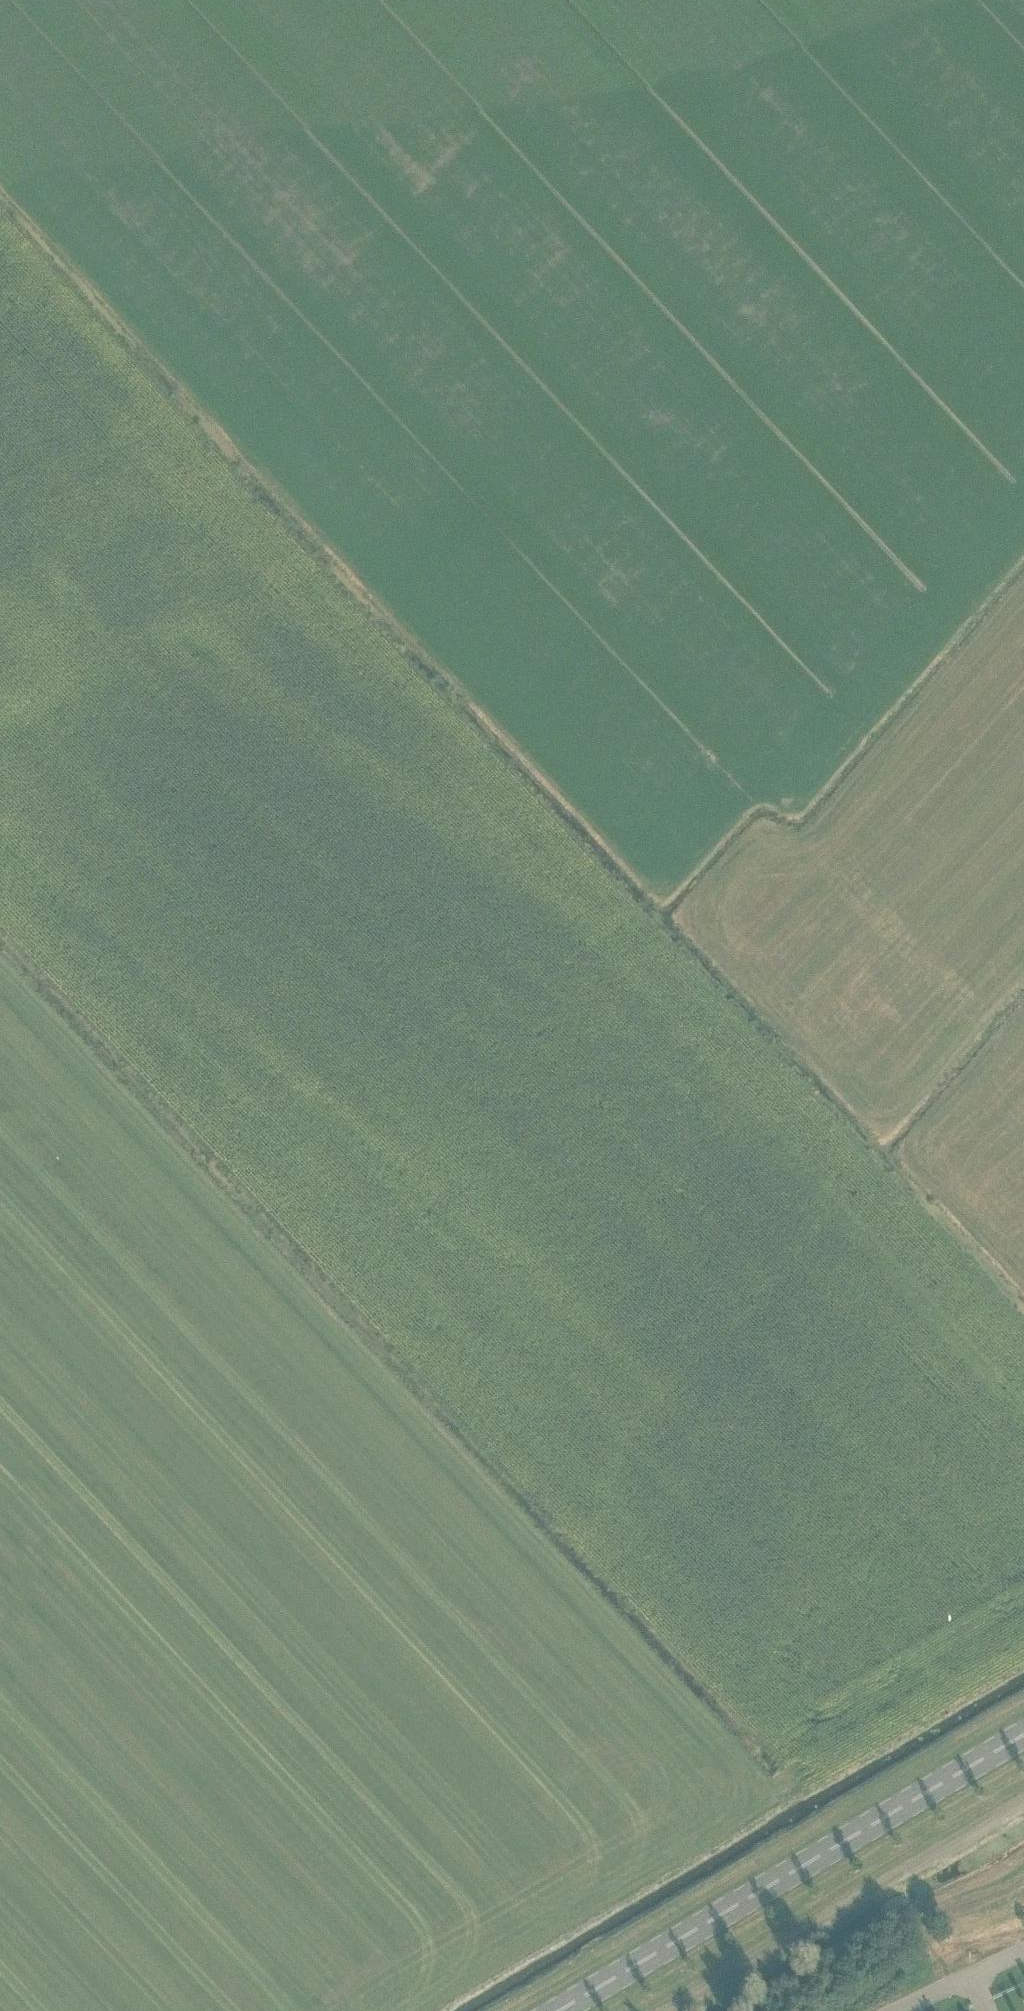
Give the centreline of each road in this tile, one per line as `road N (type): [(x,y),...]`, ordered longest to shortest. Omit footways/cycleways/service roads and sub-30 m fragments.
road 1 (primary): [(556,2010),(1023,1734)]
road 2 (unclassified): [(906,2010),(1023,1957)]

